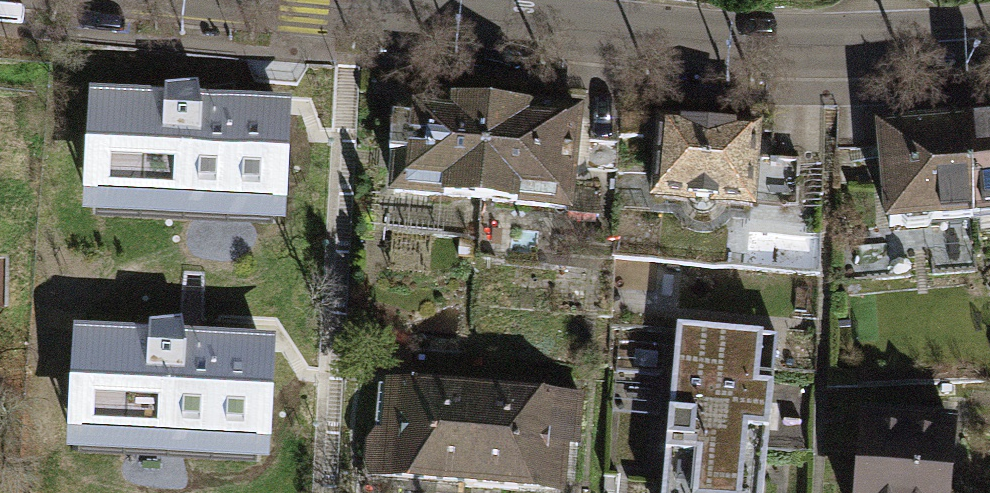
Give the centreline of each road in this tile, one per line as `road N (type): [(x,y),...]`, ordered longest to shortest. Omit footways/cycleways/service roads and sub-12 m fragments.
road 1 (unclassified): [(989,34),(763,42),(226,0)]

